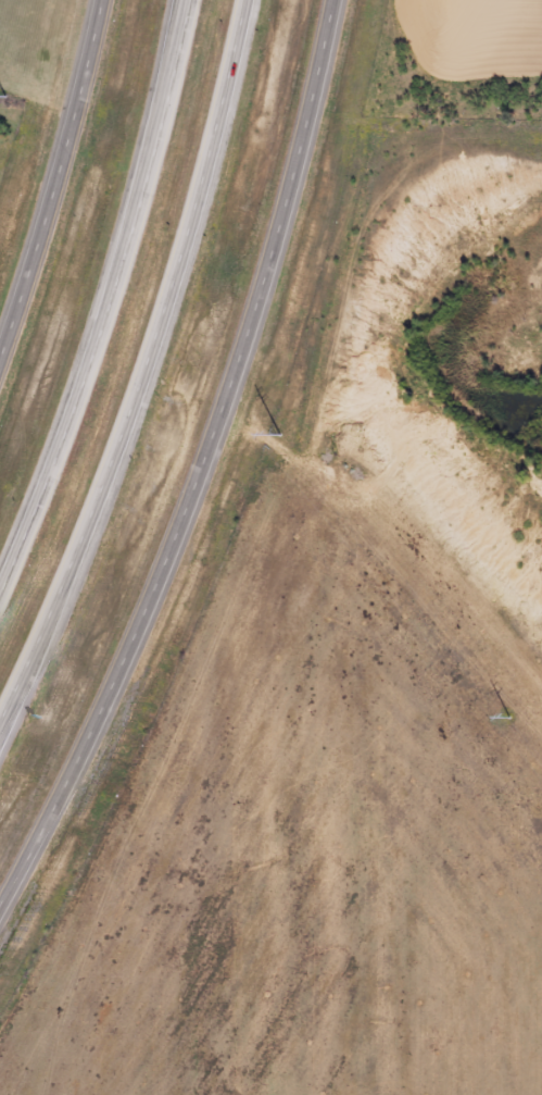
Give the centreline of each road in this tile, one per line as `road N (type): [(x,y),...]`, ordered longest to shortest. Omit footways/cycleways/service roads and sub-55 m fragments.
road 1 (tertiary): [(0,901),(154,582),(227,383),(299,141),(331,0)]
road 2 (motorway): [(0,711),(62,582),(124,416),(188,223),(240,0)]
road 3 (motorway): [(185,0),(135,210),(76,395),(0,581)]
road 4 (tertiary): [(102,0),(47,220),(0,350)]

